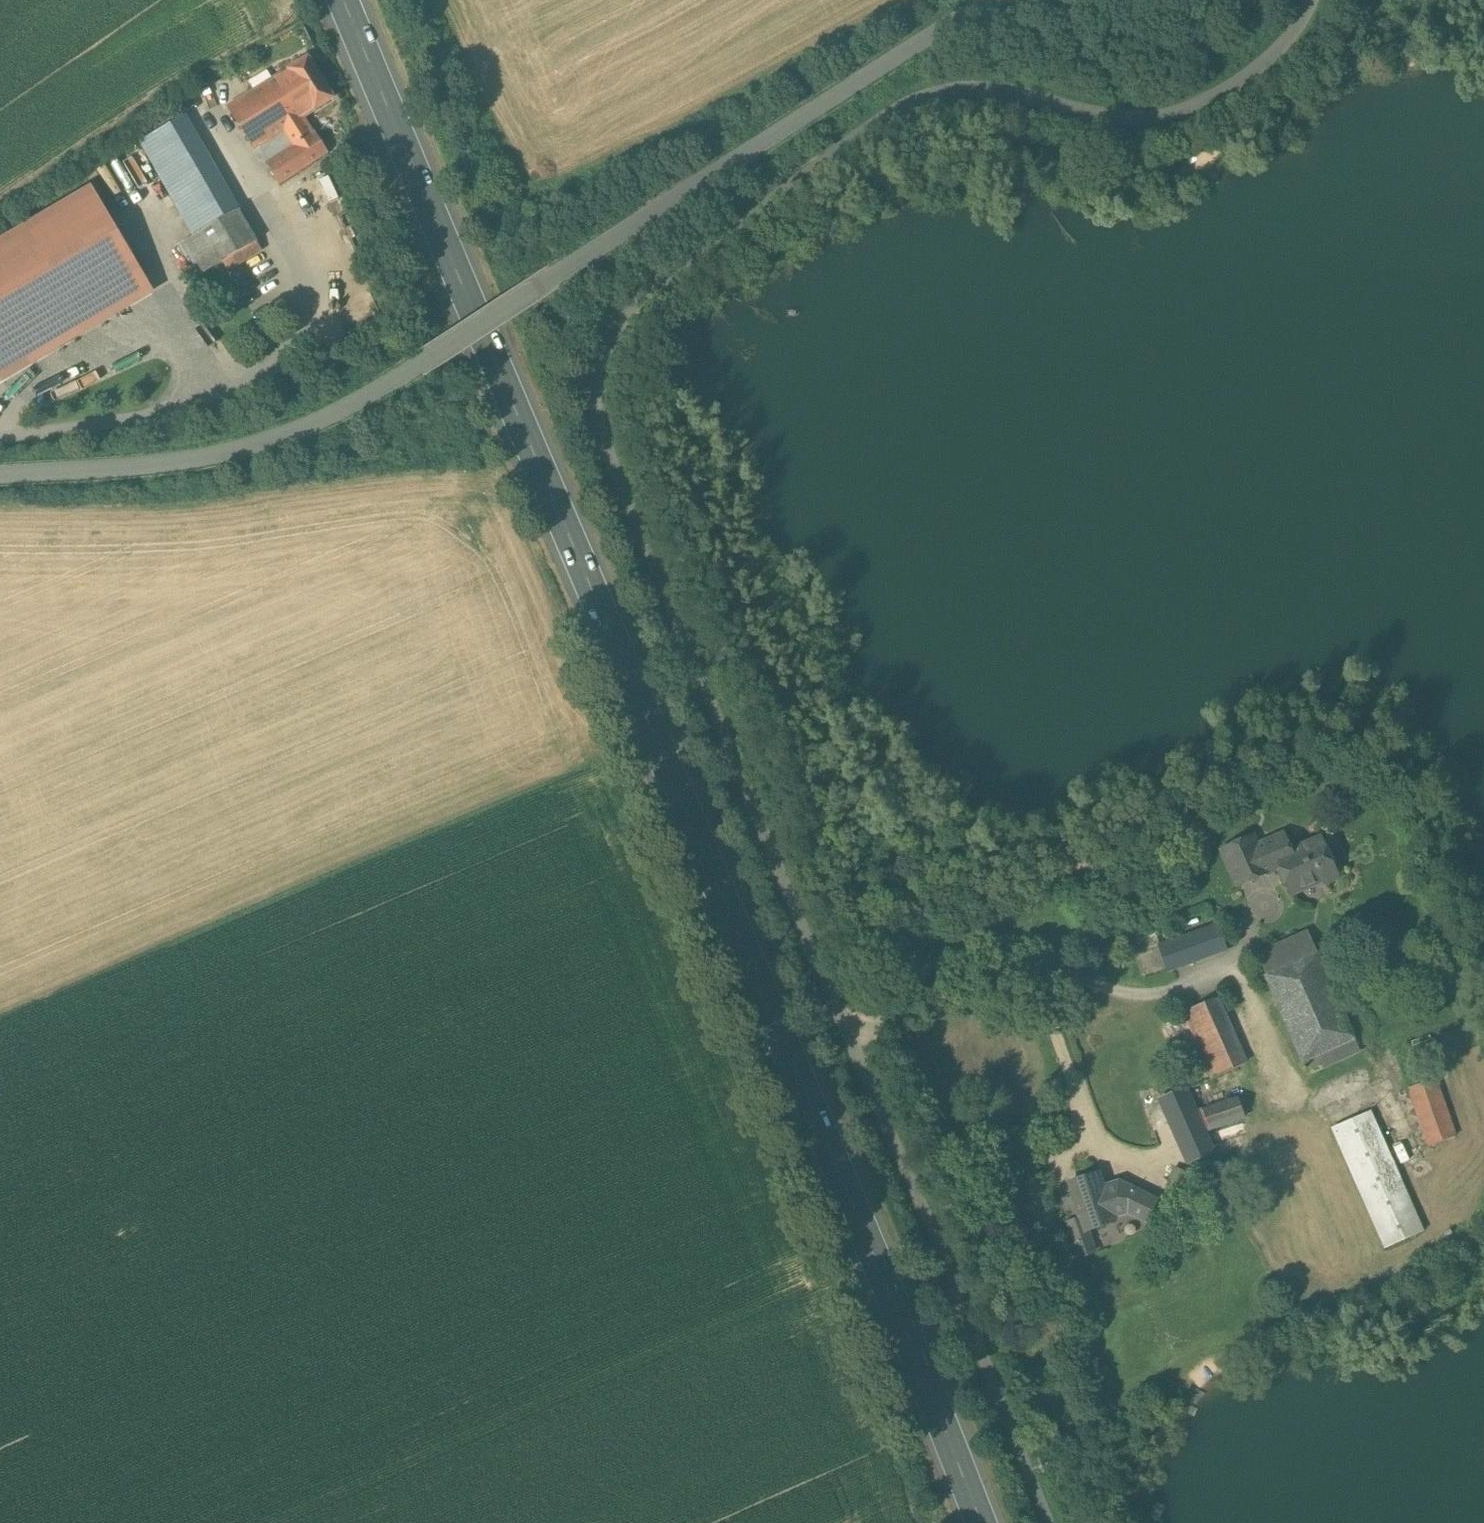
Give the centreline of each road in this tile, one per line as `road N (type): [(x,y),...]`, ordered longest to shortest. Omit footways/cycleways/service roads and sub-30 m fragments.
road 1 (primary): [(343,0),(875,1256),(980,1522)]
road 2 (unclassified): [(554,278),(317,430),(204,465),(0,477)]
road 3 (unclassified): [(554,278),(992,0)]

